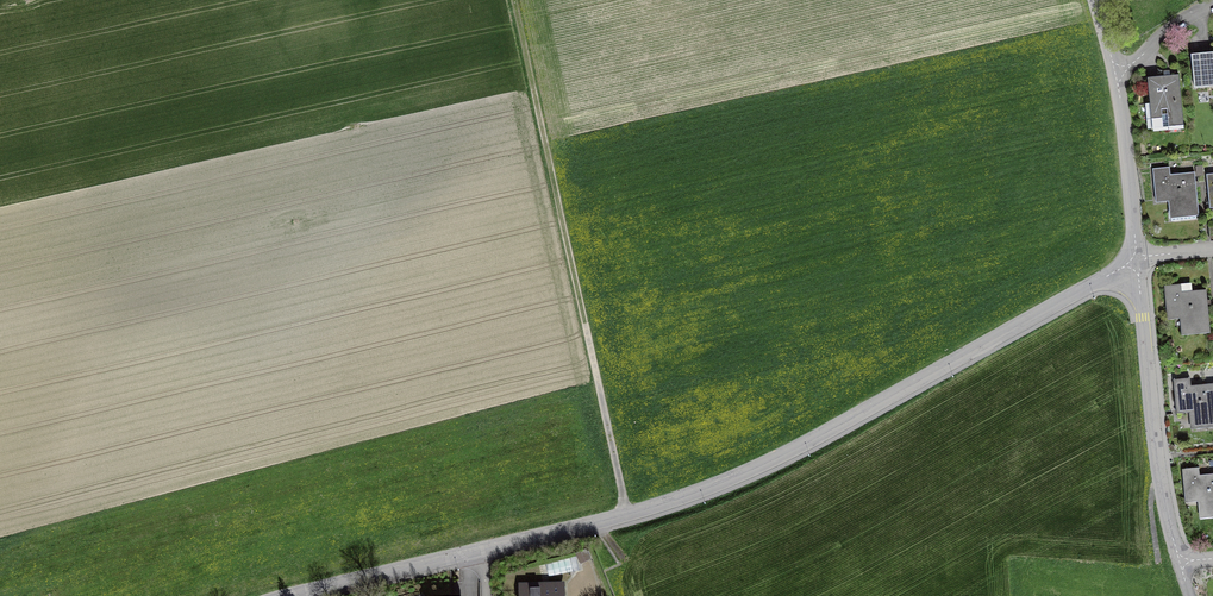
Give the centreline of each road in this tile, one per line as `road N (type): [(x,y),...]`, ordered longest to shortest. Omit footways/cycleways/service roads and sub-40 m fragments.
road 1 (unclassified): [(292,595),(693,495),(822,435),(1138,256)]
road 2 (track): [(628,515),(515,0)]
road 3 (unclassified): [(1179,561),(1157,456),(1138,256)]
road 4 (unclassified): [(1138,256),(1116,79),(1095,0)]

